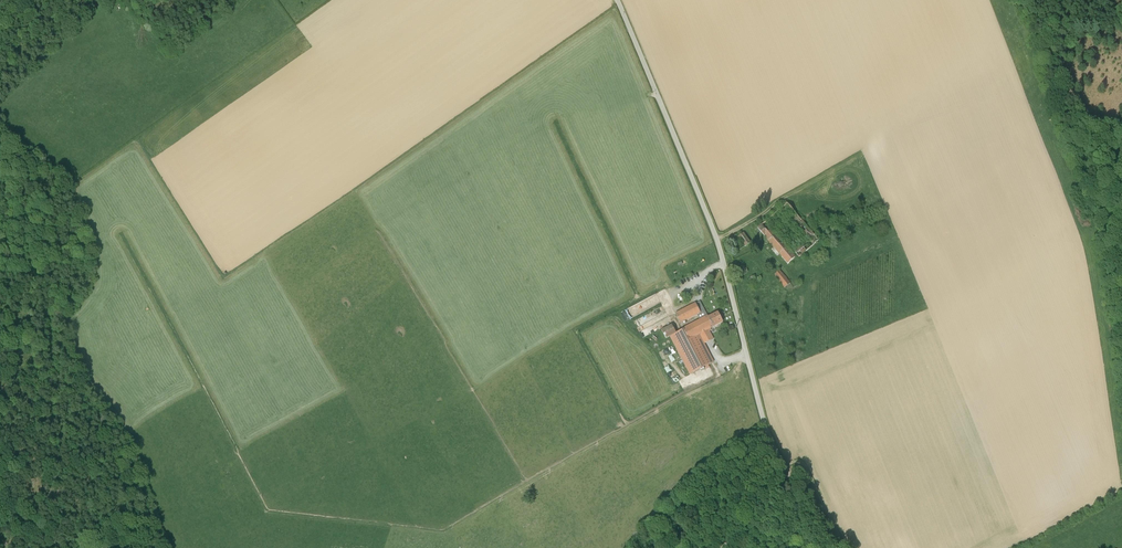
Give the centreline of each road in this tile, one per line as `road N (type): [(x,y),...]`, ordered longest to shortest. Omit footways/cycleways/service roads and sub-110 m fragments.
road 1 (unclassified): [(722,547),(780,485),(783,468),(715,236),(617,0)]
road 2 (track): [(665,547),(746,486),(770,439)]

